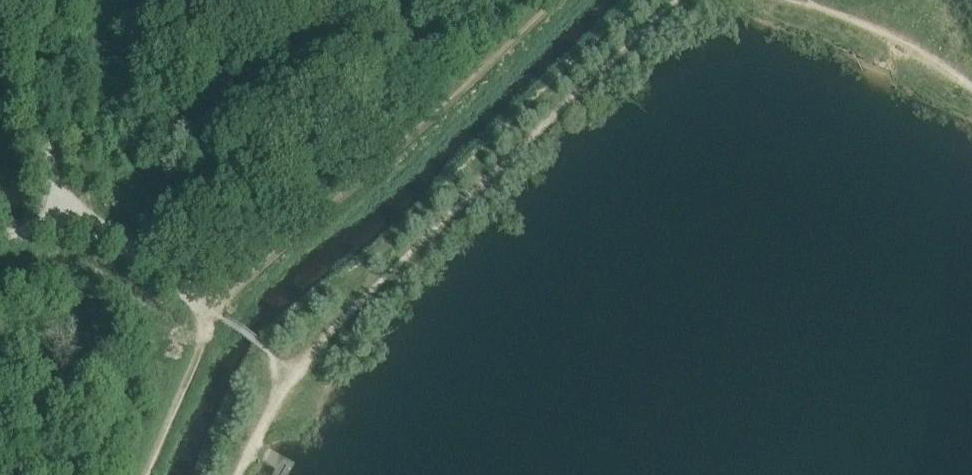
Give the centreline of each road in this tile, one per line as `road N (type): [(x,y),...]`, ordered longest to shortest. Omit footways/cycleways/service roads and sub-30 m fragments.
road 1 (track): [(543,0),(340,184),(217,310),(144,474)]
road 2 (unclassified): [(0,236),(65,221),(96,230),(217,310)]
road 3 (track): [(65,221),(22,0)]

